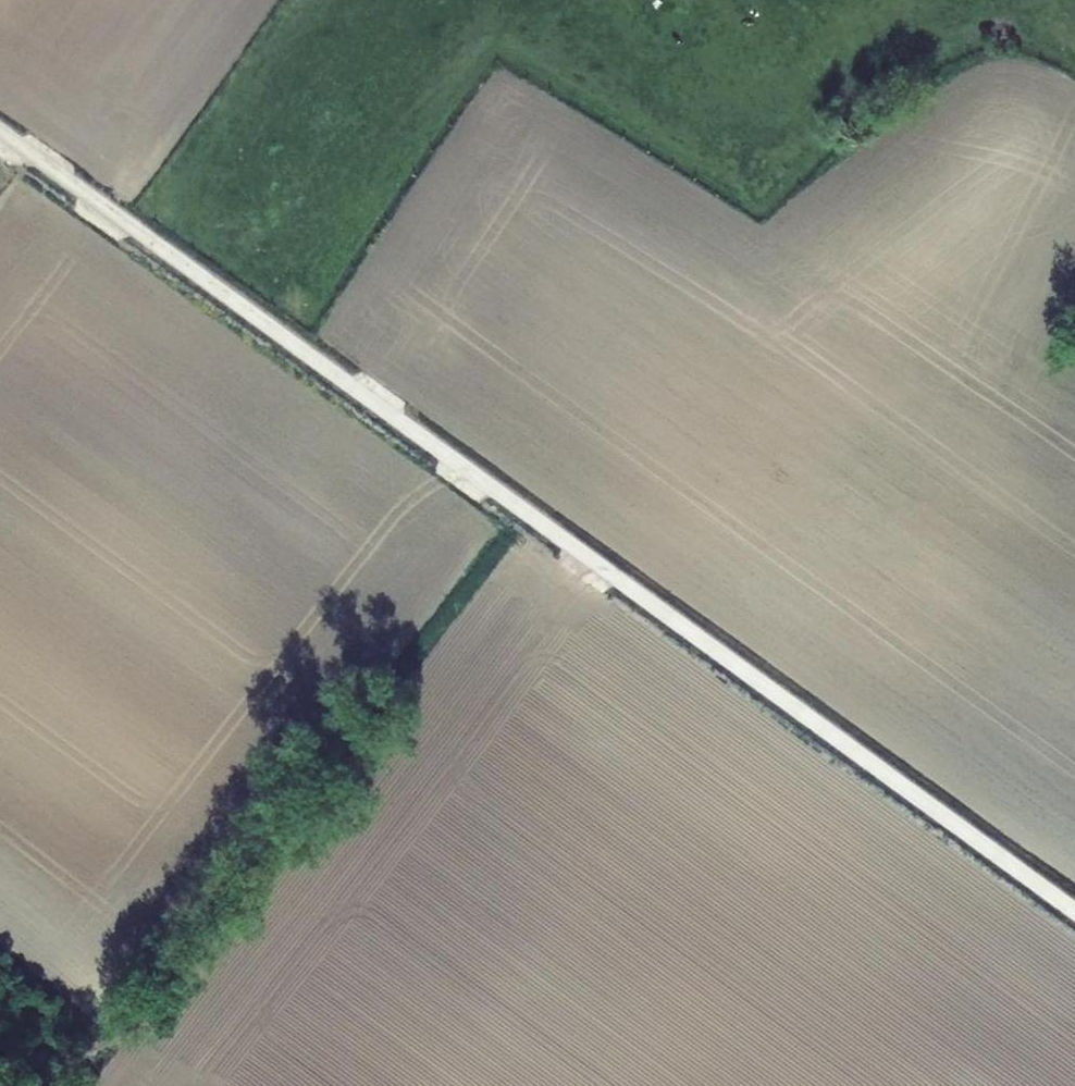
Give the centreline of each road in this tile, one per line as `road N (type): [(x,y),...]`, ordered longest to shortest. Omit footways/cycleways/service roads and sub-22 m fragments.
road 1 (track): [(1074,910),(0,129)]

